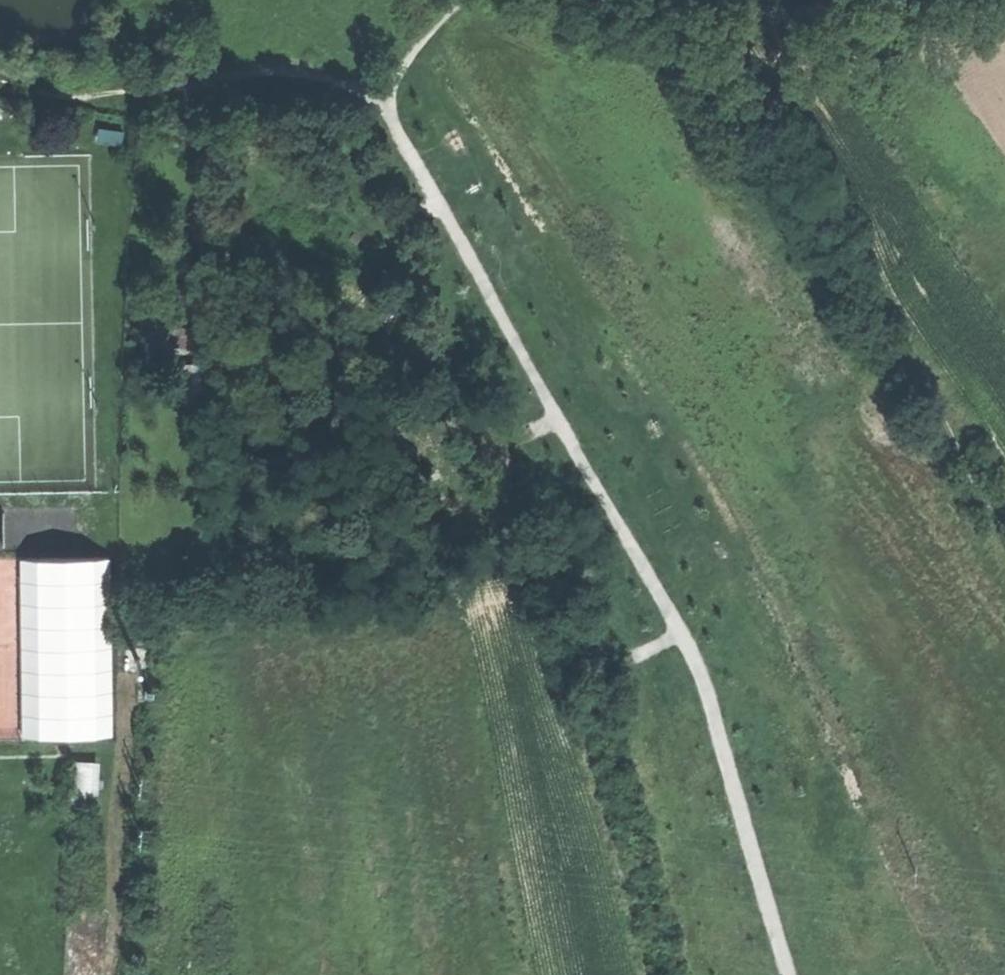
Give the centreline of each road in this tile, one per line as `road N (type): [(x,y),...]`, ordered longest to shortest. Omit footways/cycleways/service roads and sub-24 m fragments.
road 1 (track): [(787,974),(700,667),(390,118),(387,91),(419,45),(468,0)]

